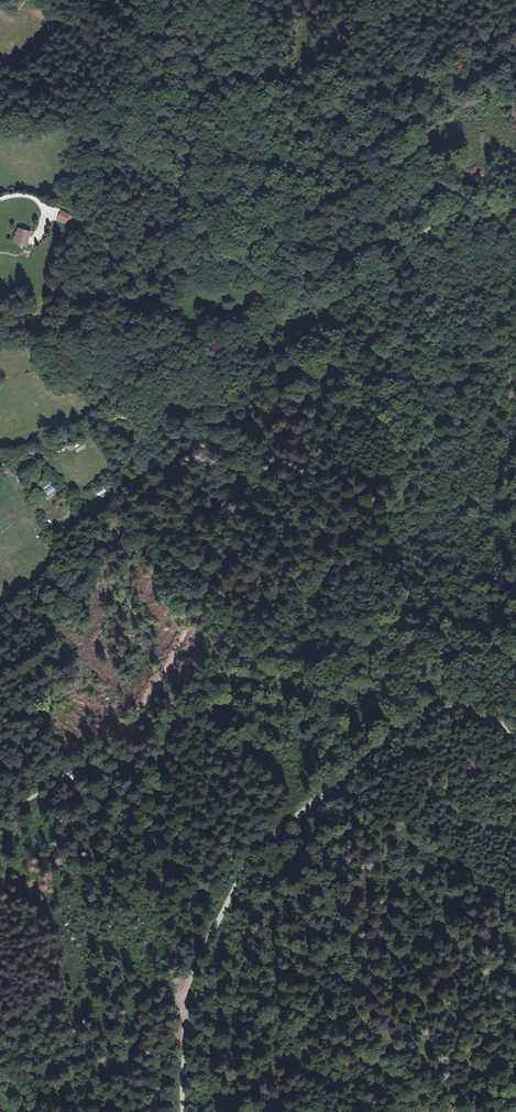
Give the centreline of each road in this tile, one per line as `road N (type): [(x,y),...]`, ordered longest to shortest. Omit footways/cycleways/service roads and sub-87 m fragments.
road 1 (track): [(182,1111),(184,995),(258,854),(411,720),(461,710),(515,740)]
road 2 (track): [(0,473),(91,427),(184,345),(234,316),(297,298),(458,212),(515,202)]
road 3 (track): [(515,645),(441,616),(411,618),(325,664),(273,673),(140,737),(0,822)]

